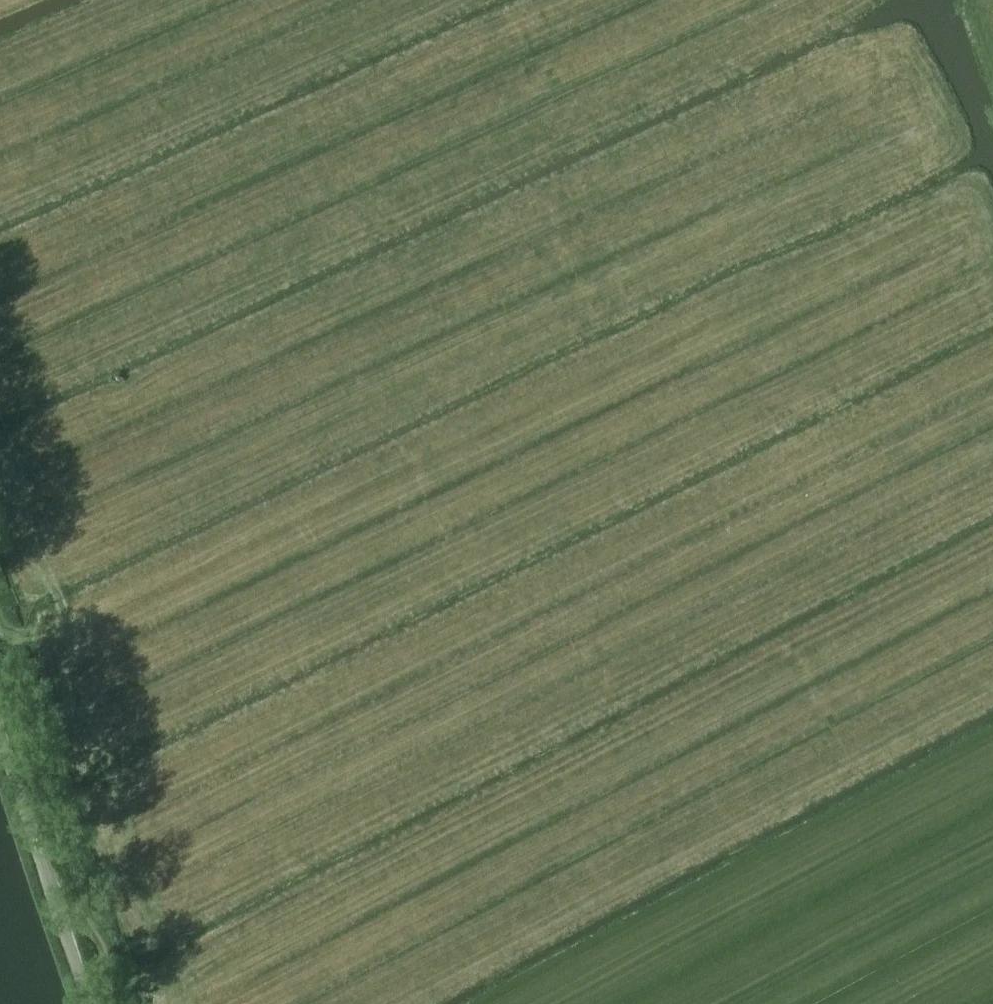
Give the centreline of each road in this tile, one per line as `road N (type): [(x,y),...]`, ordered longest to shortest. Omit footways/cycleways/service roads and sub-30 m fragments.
road 1 (unclassified): [(92,1003),(0,725)]

